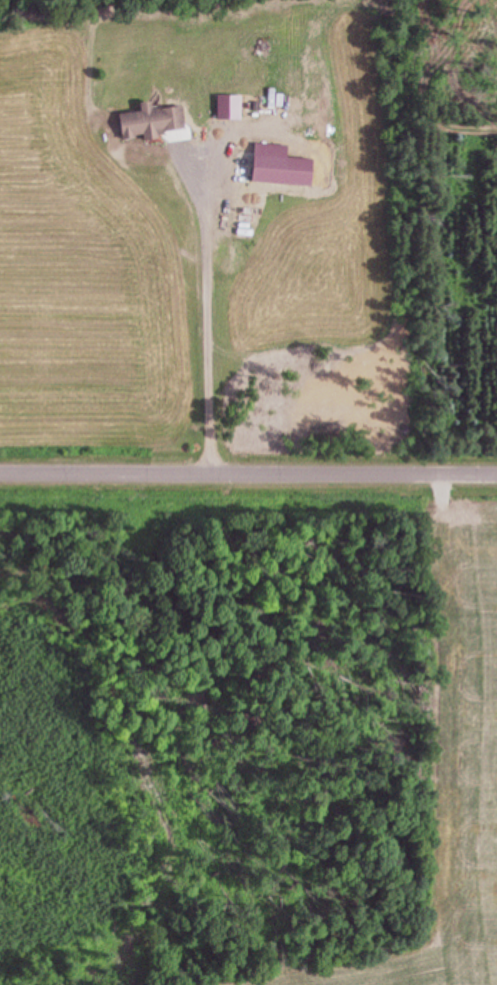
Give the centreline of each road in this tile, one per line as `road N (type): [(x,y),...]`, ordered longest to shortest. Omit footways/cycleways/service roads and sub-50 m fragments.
road 1 (residential): [(496,477),(0,486)]

